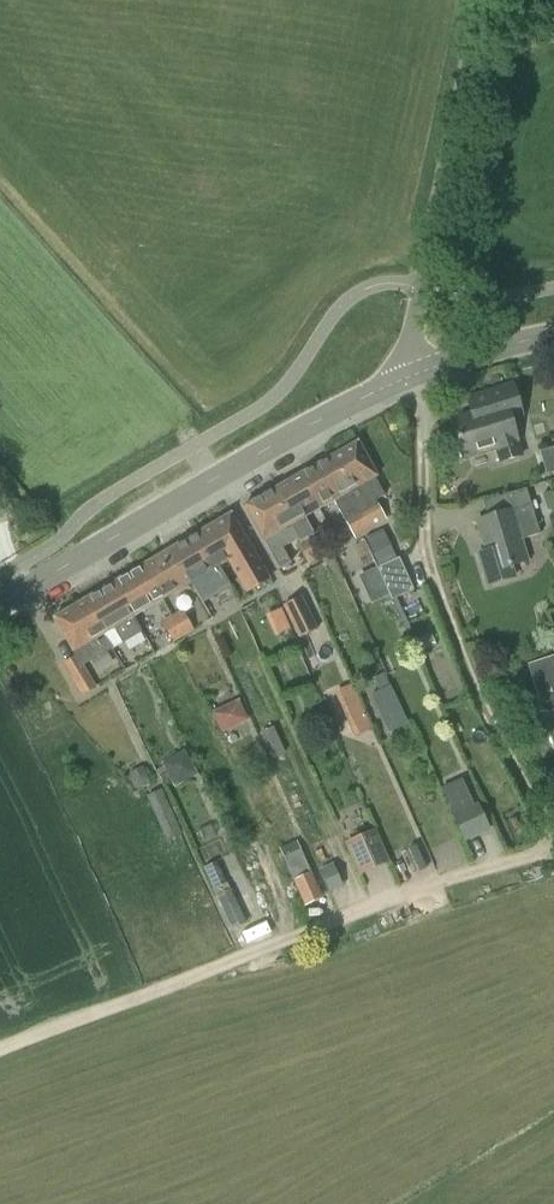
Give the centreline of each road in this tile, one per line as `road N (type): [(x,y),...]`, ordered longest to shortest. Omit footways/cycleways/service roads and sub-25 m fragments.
road 1 (track): [(0,1048),(553,846)]
road 2 (track): [(553,837),(433,576),(419,376)]
road 3 (secondary): [(0,605),(296,433),(419,376)]
road 4 (unclassified): [(419,376),(411,344),(476,0)]
road 5 (secondary): [(419,376),(553,337)]

